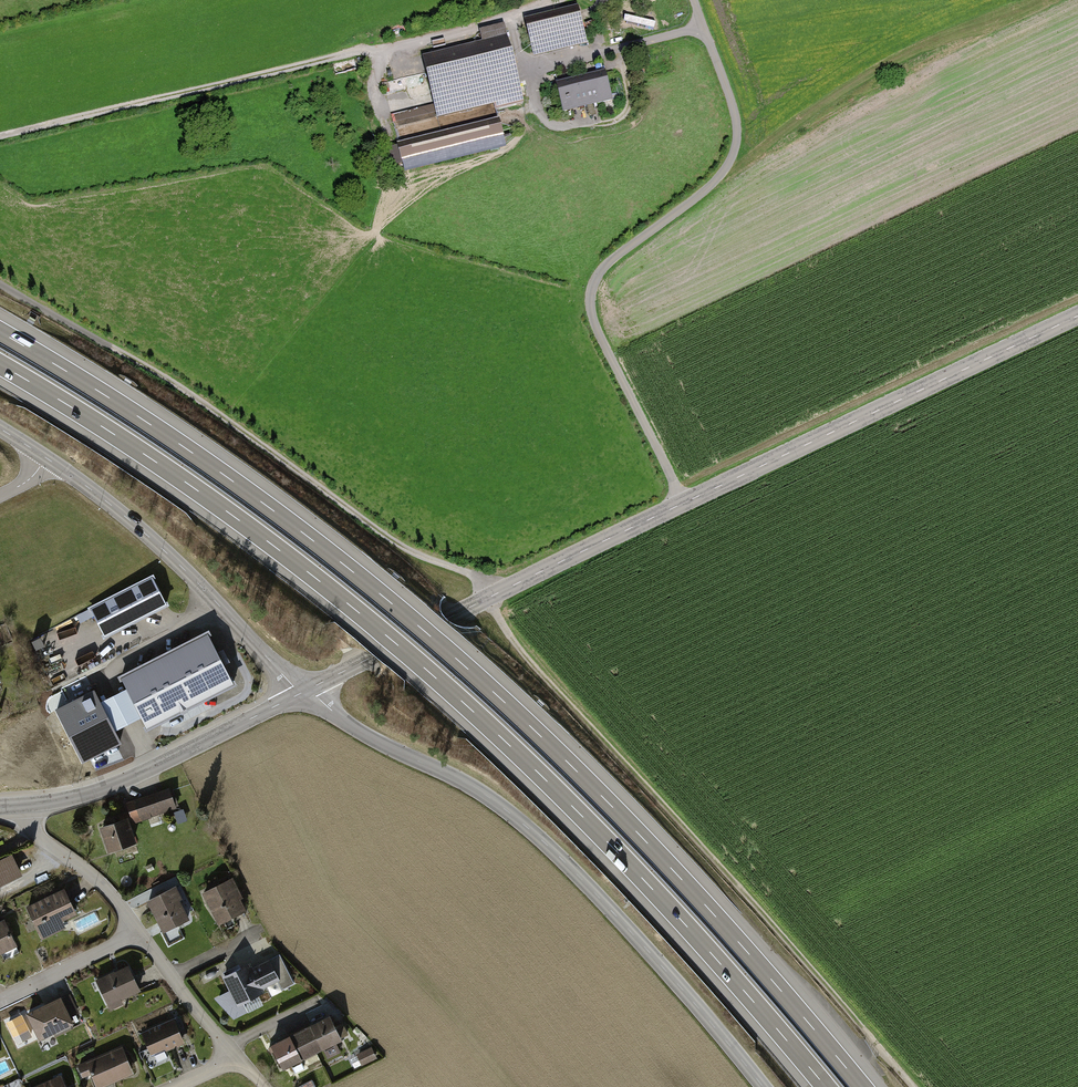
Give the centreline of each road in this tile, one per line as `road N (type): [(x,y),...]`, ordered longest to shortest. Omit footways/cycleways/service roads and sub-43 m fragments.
road 1 (motorway): [(862,1086),(649,845),(443,647),(233,481),(0,332)]
road 2 (motorway): [(0,364),(225,510),(423,666),(607,842),(826,1086)]
road 3 (track): [(914,1086),(512,638),(499,592)]
road 4 (unclassified): [(761,1086),(658,963),(515,818),(469,786),(362,733),(305,691)]
road 5 (unclassified): [(684,503),(589,305),(607,265),(715,182),(732,159),(734,108),(693,0)]
road 6 (track): [(0,285),(160,374),(412,555),(499,592)]
road 7 (tertiary): [(1077,317),(684,503)]
road 8 (tertiary): [(684,503),(305,691)]
road 9 (track): [(388,49),(0,138)]
road 10 (tertiary): [(305,691),(169,555),(47,459)]
road 11 (tertiary): [(305,691),(154,768),(19,810)]
road 12 (residential): [(19,810),(111,894),(134,935)]
road 13 (residential): [(134,935),(236,1061)]
road 14 (residential): [(0,1003),(134,935)]

